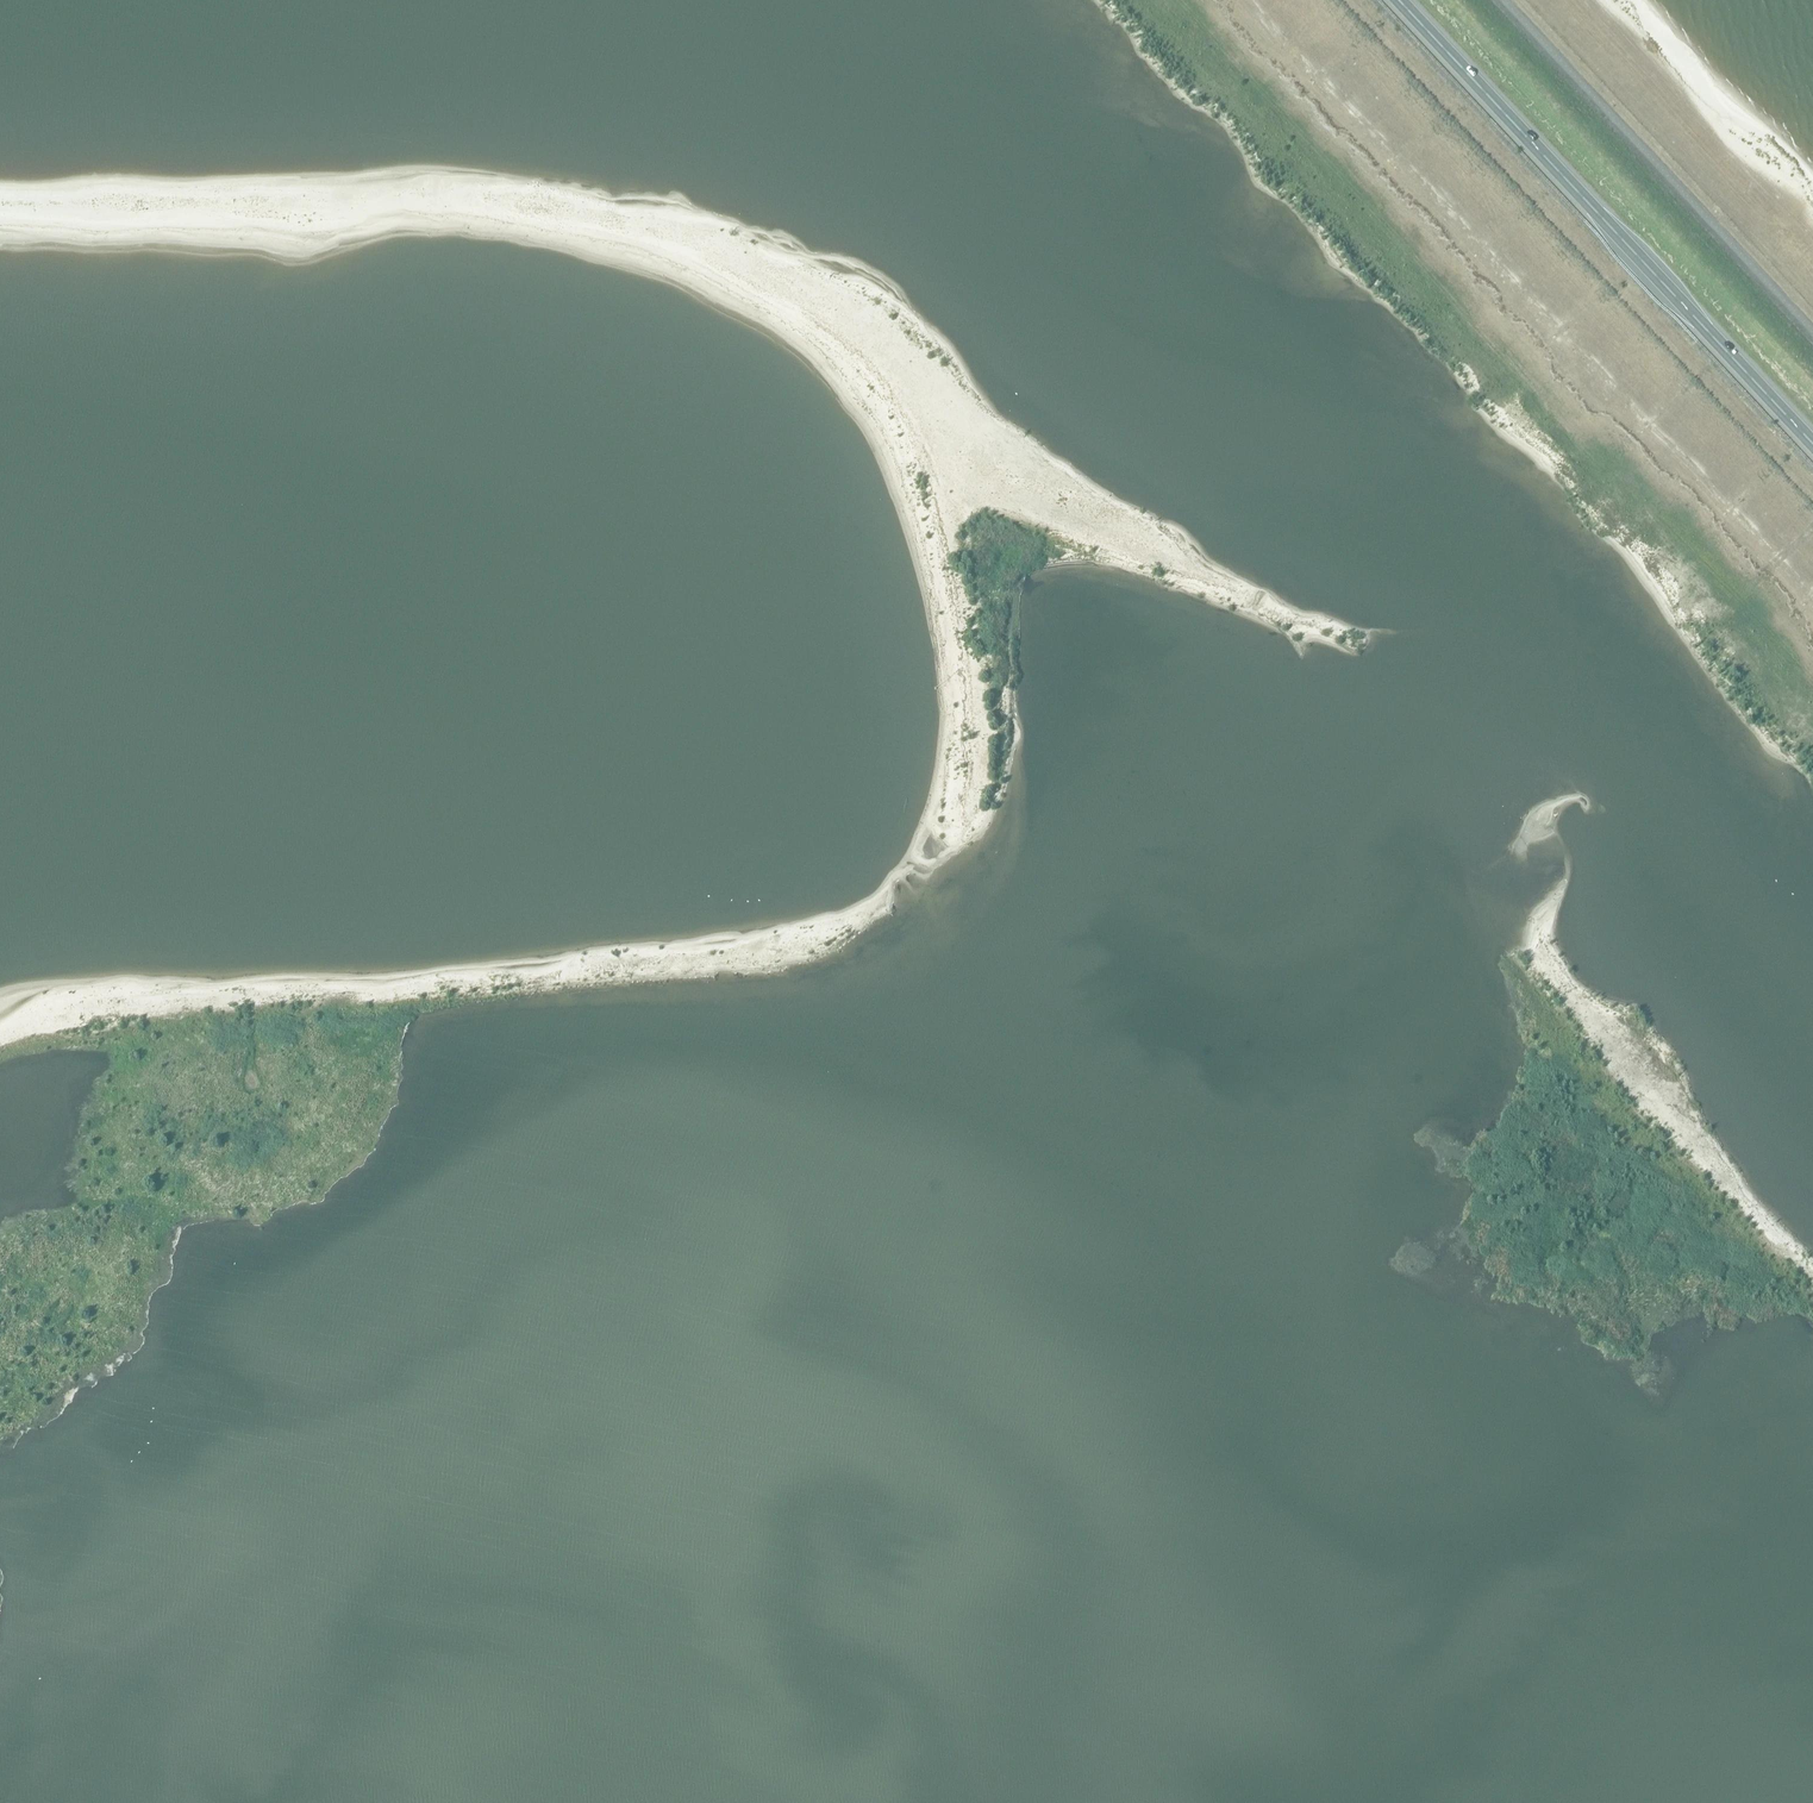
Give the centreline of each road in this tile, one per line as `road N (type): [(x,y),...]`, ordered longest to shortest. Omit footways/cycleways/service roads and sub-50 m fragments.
road 1 (trunk): [(1812,441),(1400,0)]

